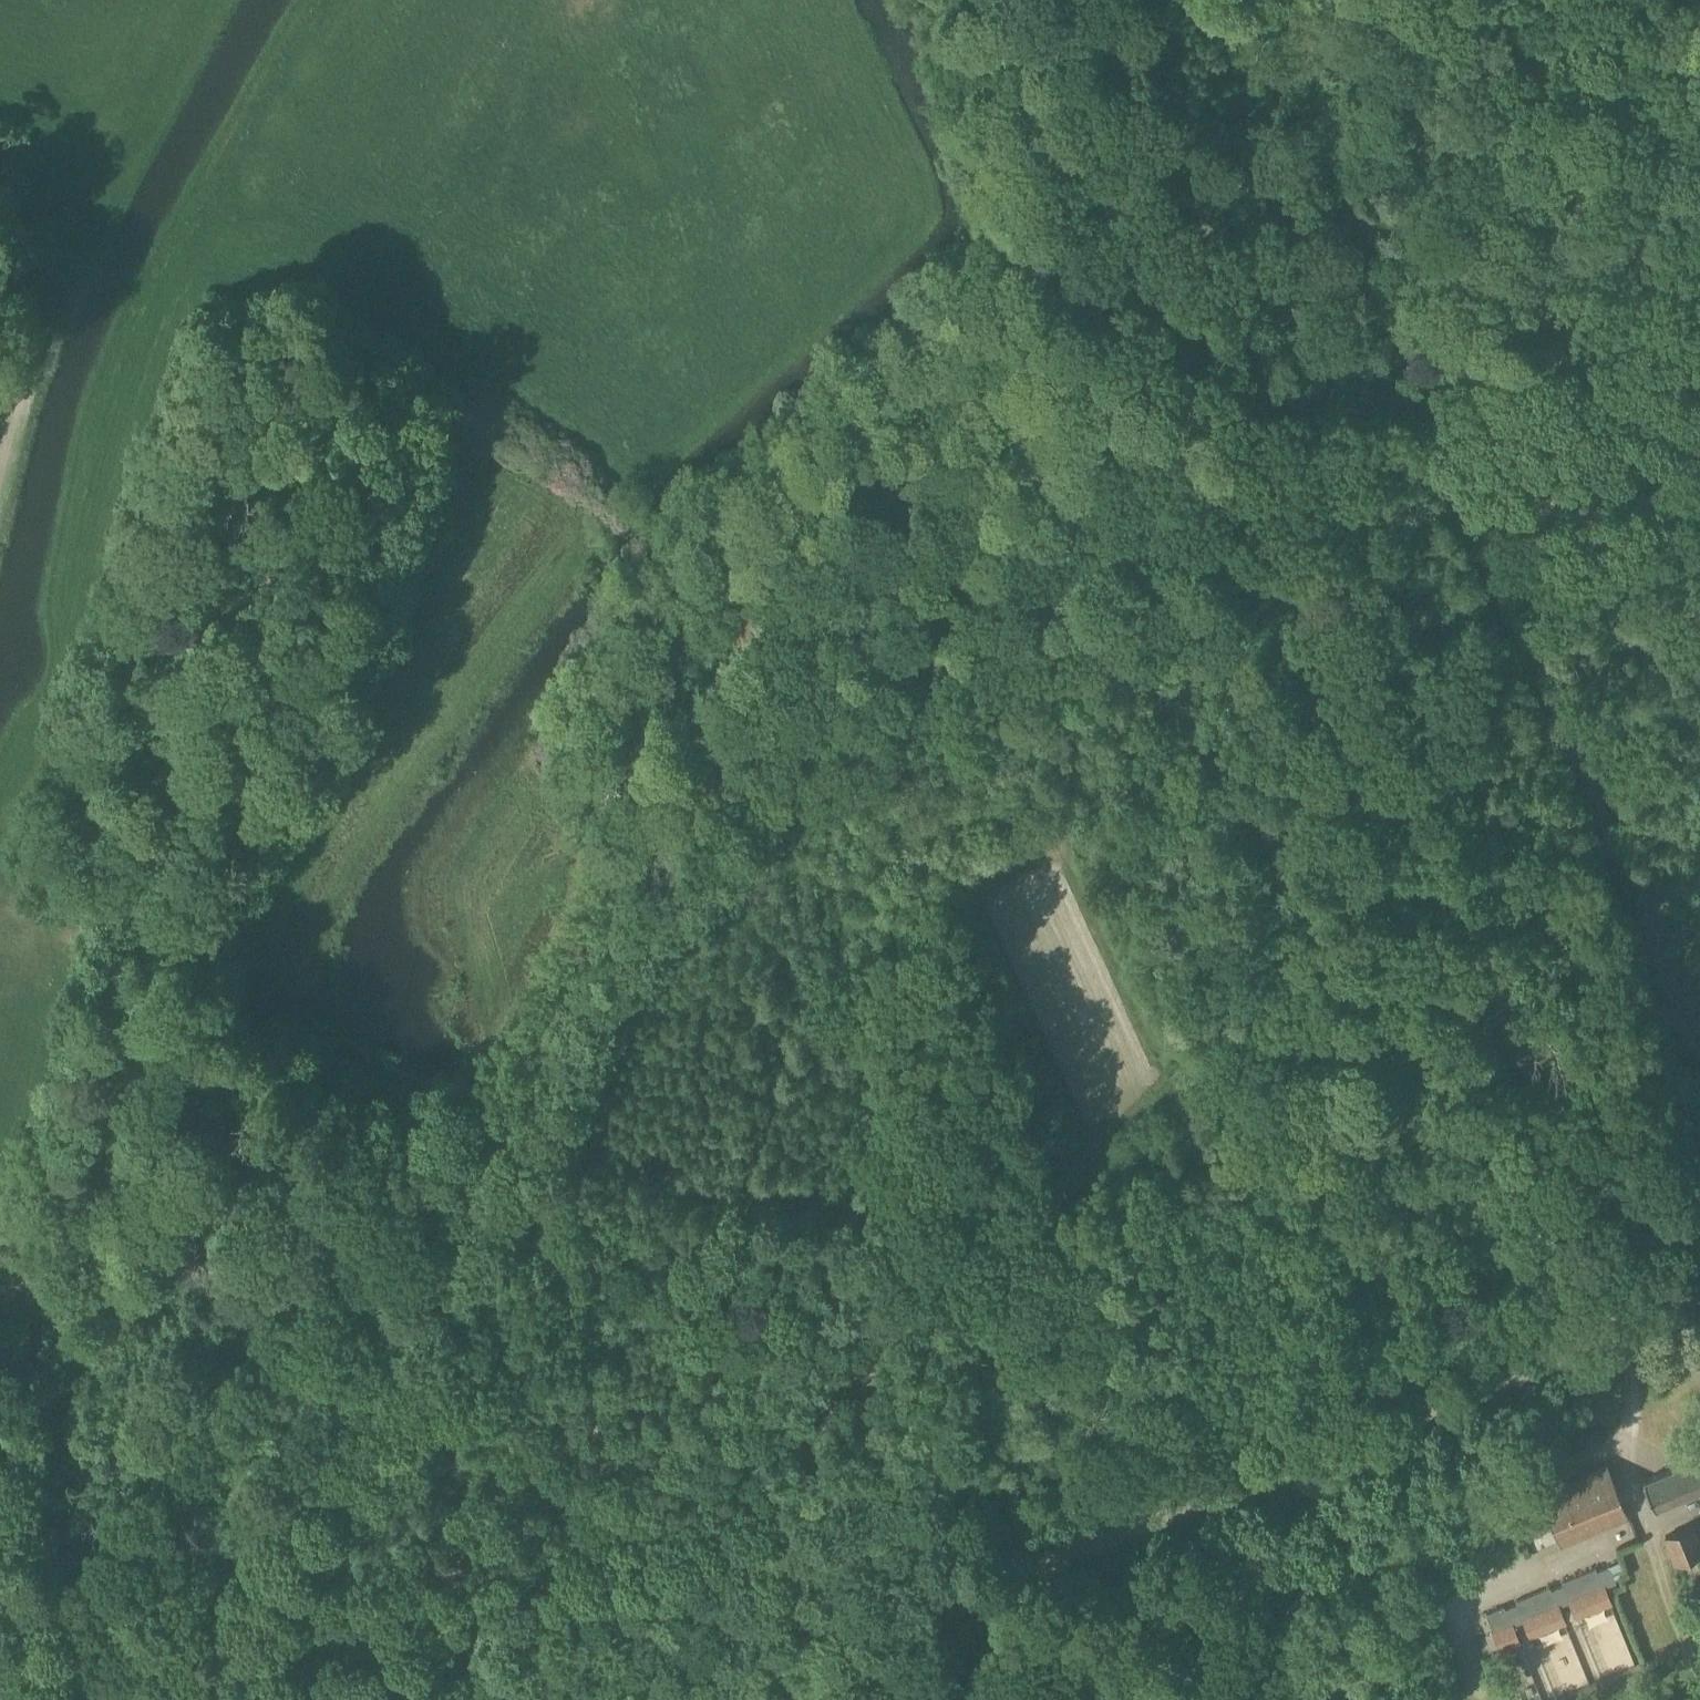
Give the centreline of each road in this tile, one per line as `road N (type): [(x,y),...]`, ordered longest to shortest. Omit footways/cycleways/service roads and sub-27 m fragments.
road 1 (residential): [(708,1699),(1604,1337),(1621,1317),(1606,1253),(1083,0)]
road 2 (track): [(431,1272),(609,875),(671,803),(770,755)]
road 3 (track): [(1637,1346),(1613,1439),(1699,1694)]

